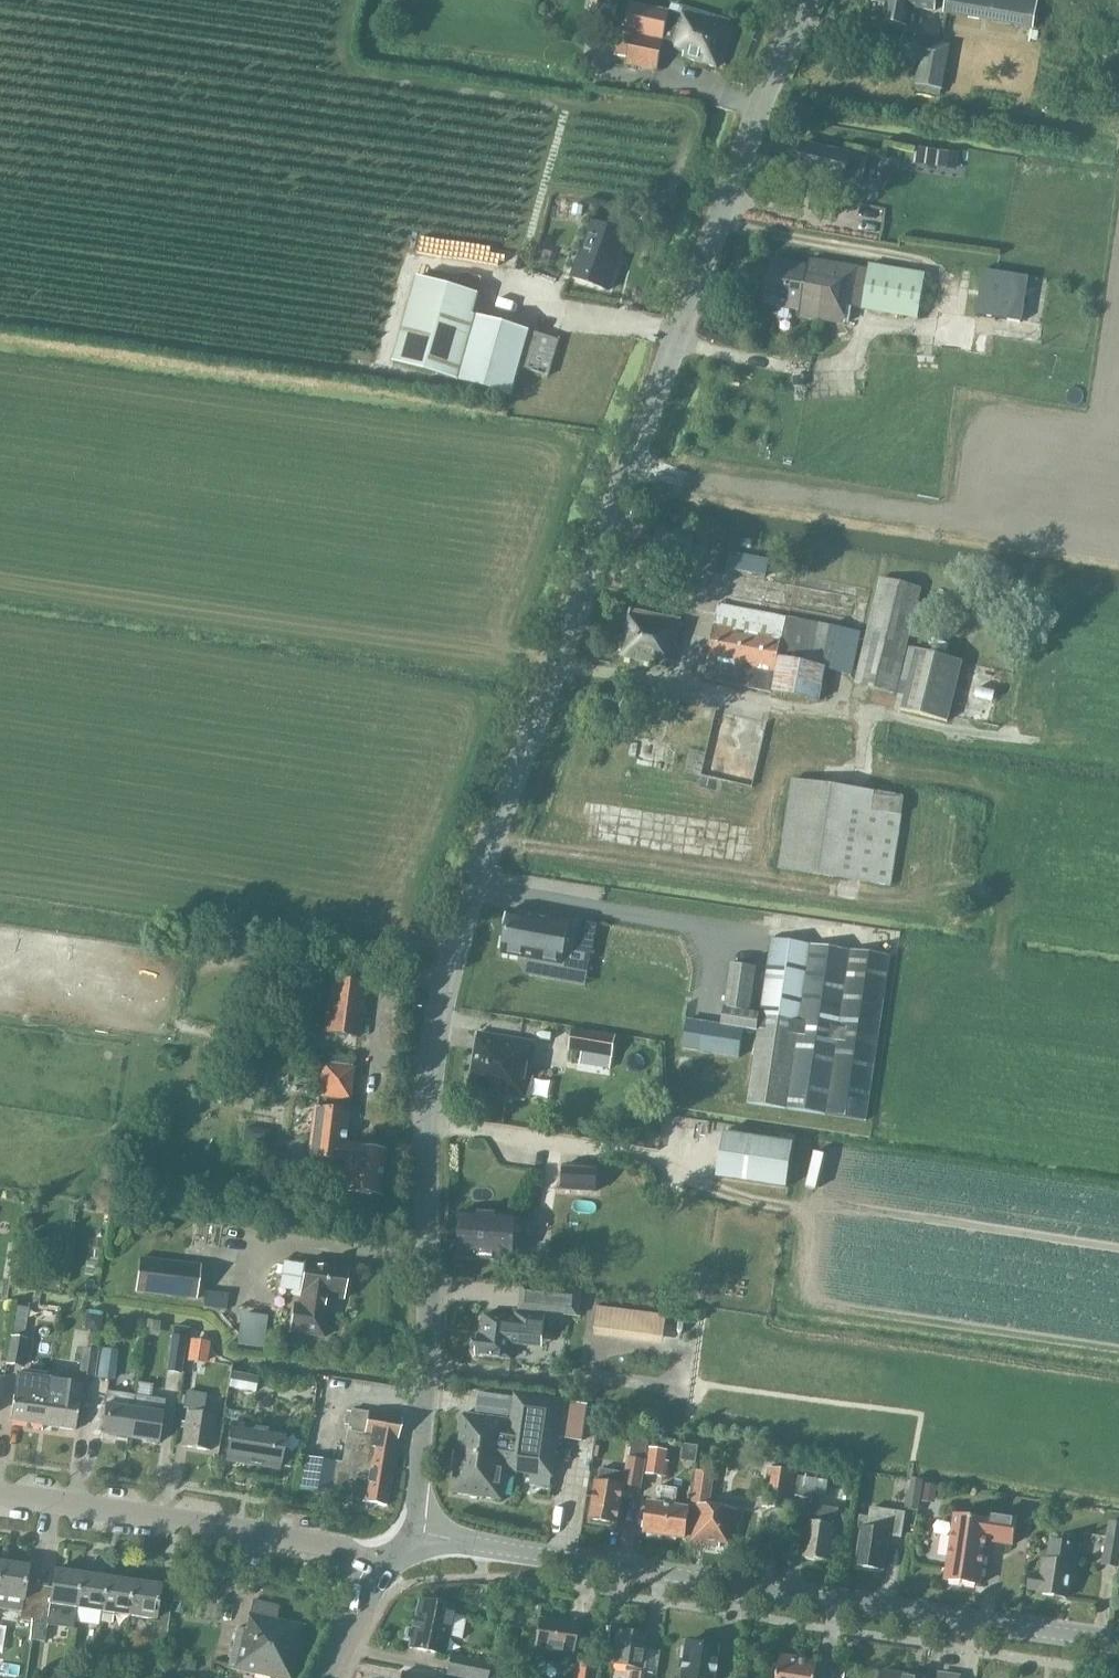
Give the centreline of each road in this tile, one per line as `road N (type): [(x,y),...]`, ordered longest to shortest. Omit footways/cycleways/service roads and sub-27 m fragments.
road 1 (tertiary): [(415,1535),(431,1108),(444,1003),(476,883),(807,0)]
road 2 (tertiary): [(1118,1645),(415,1535)]
road 3 (tertiary): [(378,1582),(299,1540),(0,1496)]

